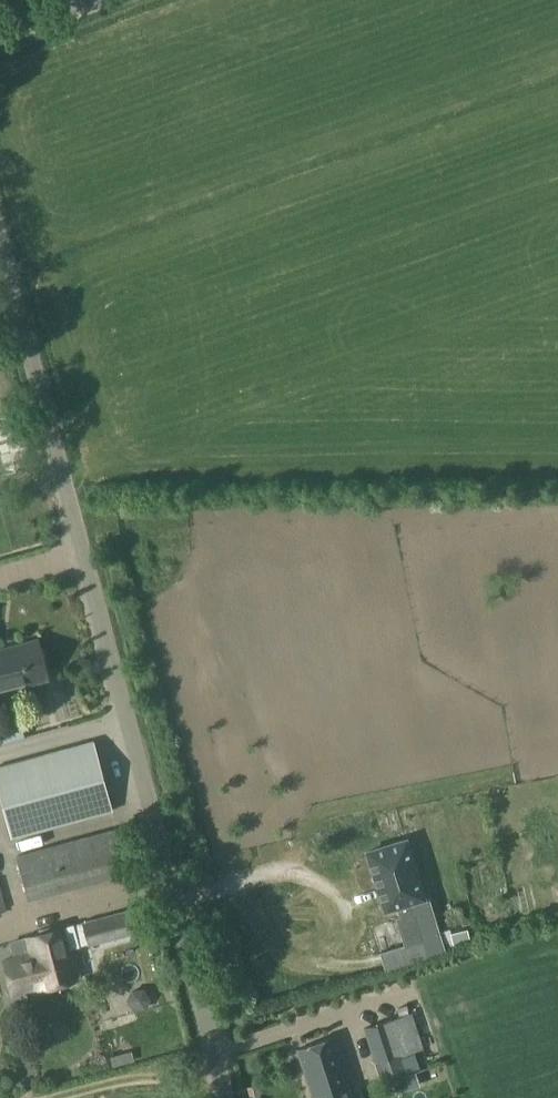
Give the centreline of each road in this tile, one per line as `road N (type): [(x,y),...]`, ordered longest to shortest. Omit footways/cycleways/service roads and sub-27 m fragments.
road 1 (unclassified): [(225,1097),(0,251)]

